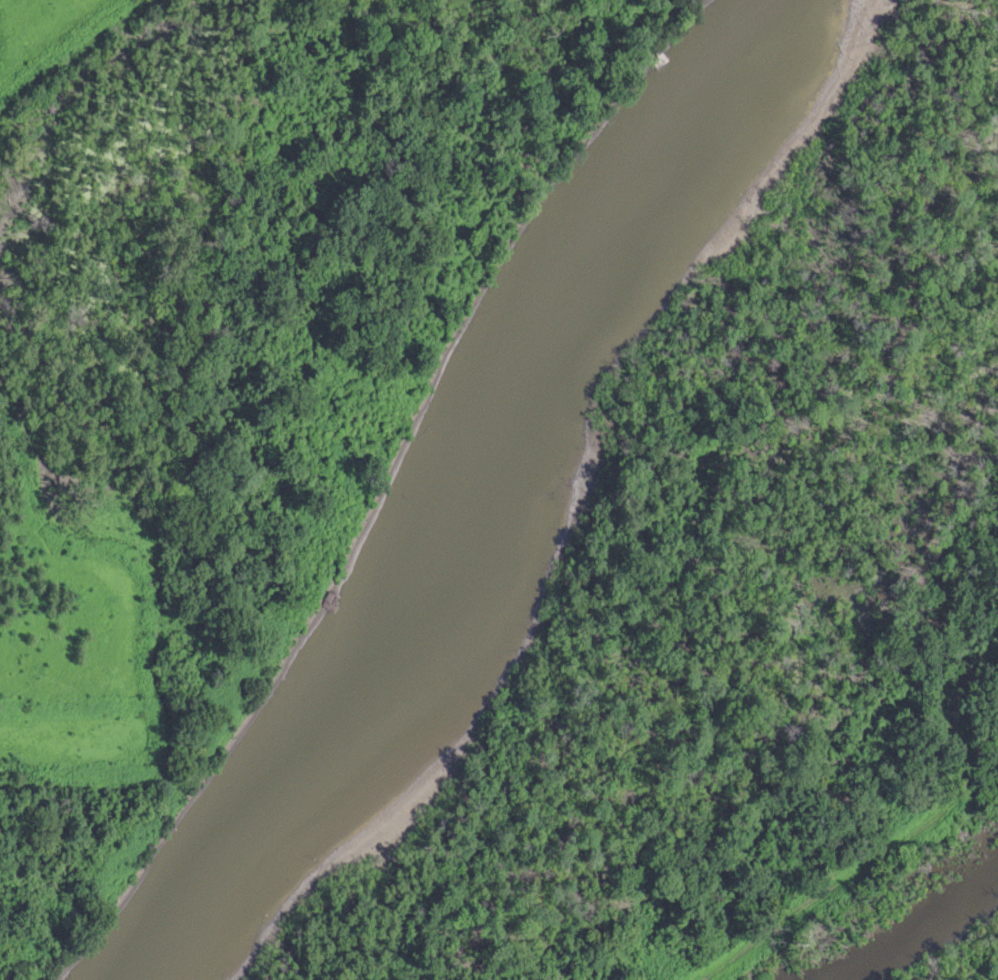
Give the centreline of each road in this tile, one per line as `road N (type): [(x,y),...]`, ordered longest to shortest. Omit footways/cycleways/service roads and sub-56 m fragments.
road 1 (residential): [(685,979),(879,824)]

